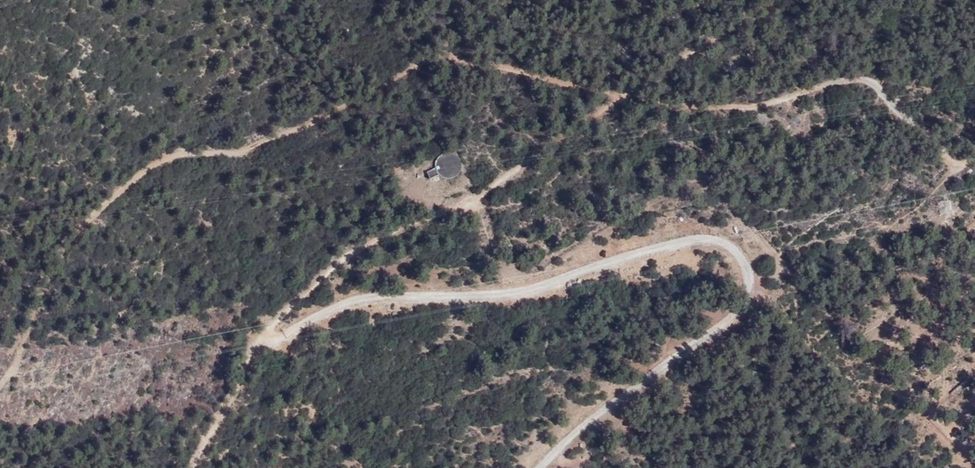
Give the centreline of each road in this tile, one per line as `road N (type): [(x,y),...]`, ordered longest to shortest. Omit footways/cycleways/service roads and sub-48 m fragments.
road 1 (track): [(620,96),(443,54),(385,79),(319,124),(253,150),(158,164),(66,234),(0,386)]
road 2 (track): [(749,0),(477,195),(354,247),(259,344),(192,467)]

